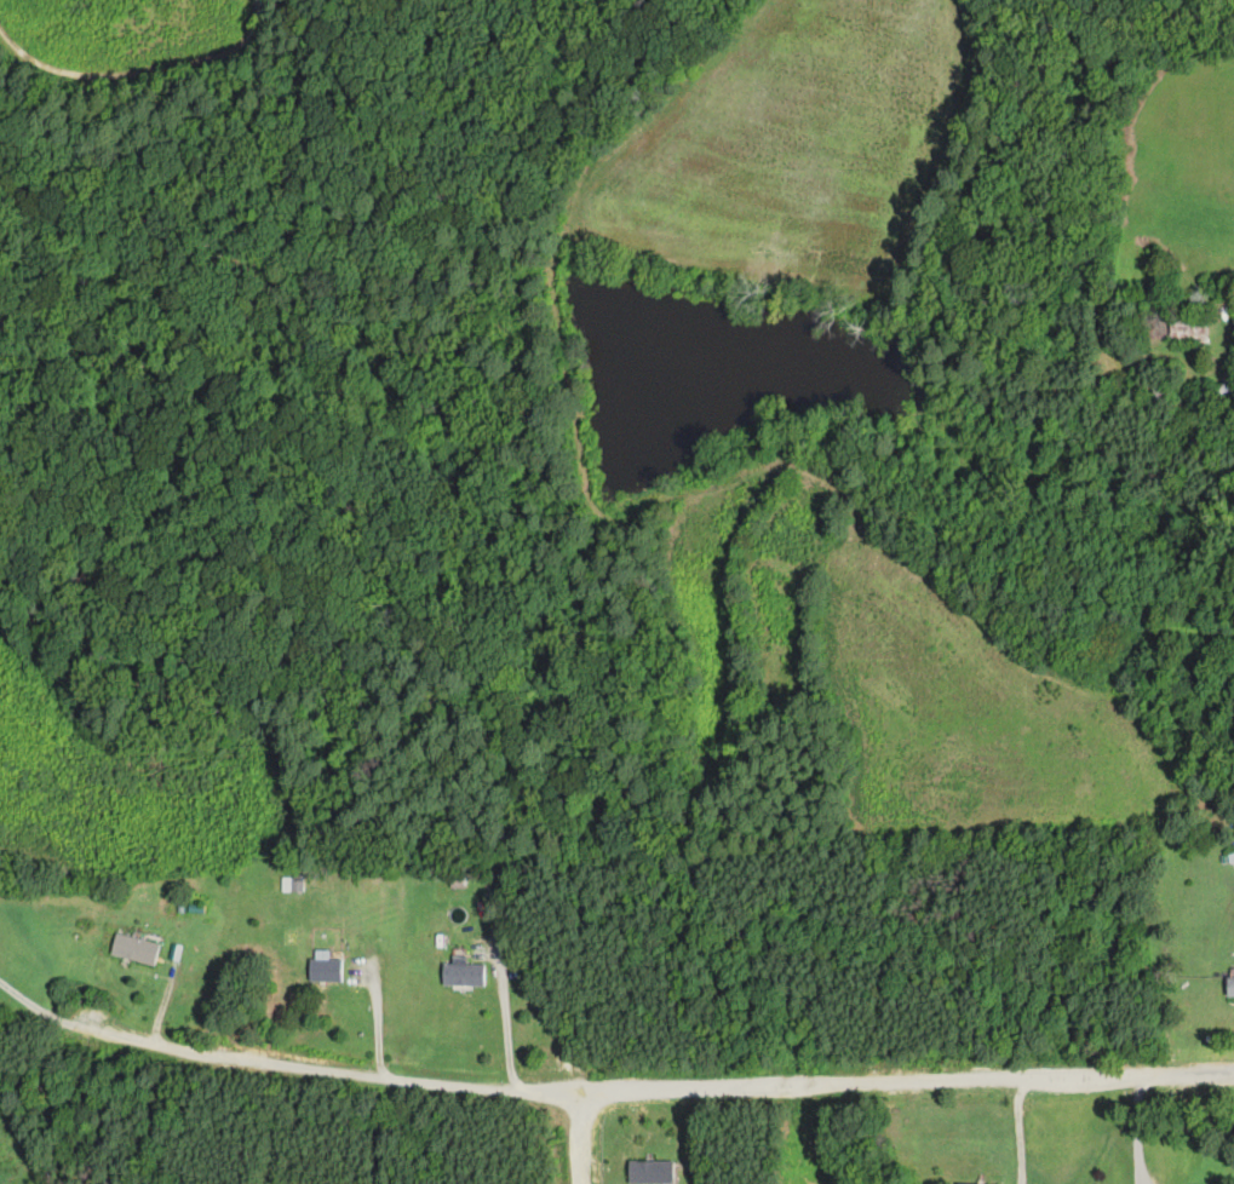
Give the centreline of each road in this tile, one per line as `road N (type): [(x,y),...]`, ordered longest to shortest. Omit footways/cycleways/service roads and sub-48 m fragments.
road 1 (residential): [(1233,1079),(598,1096),(279,1067),(80,1024)]

